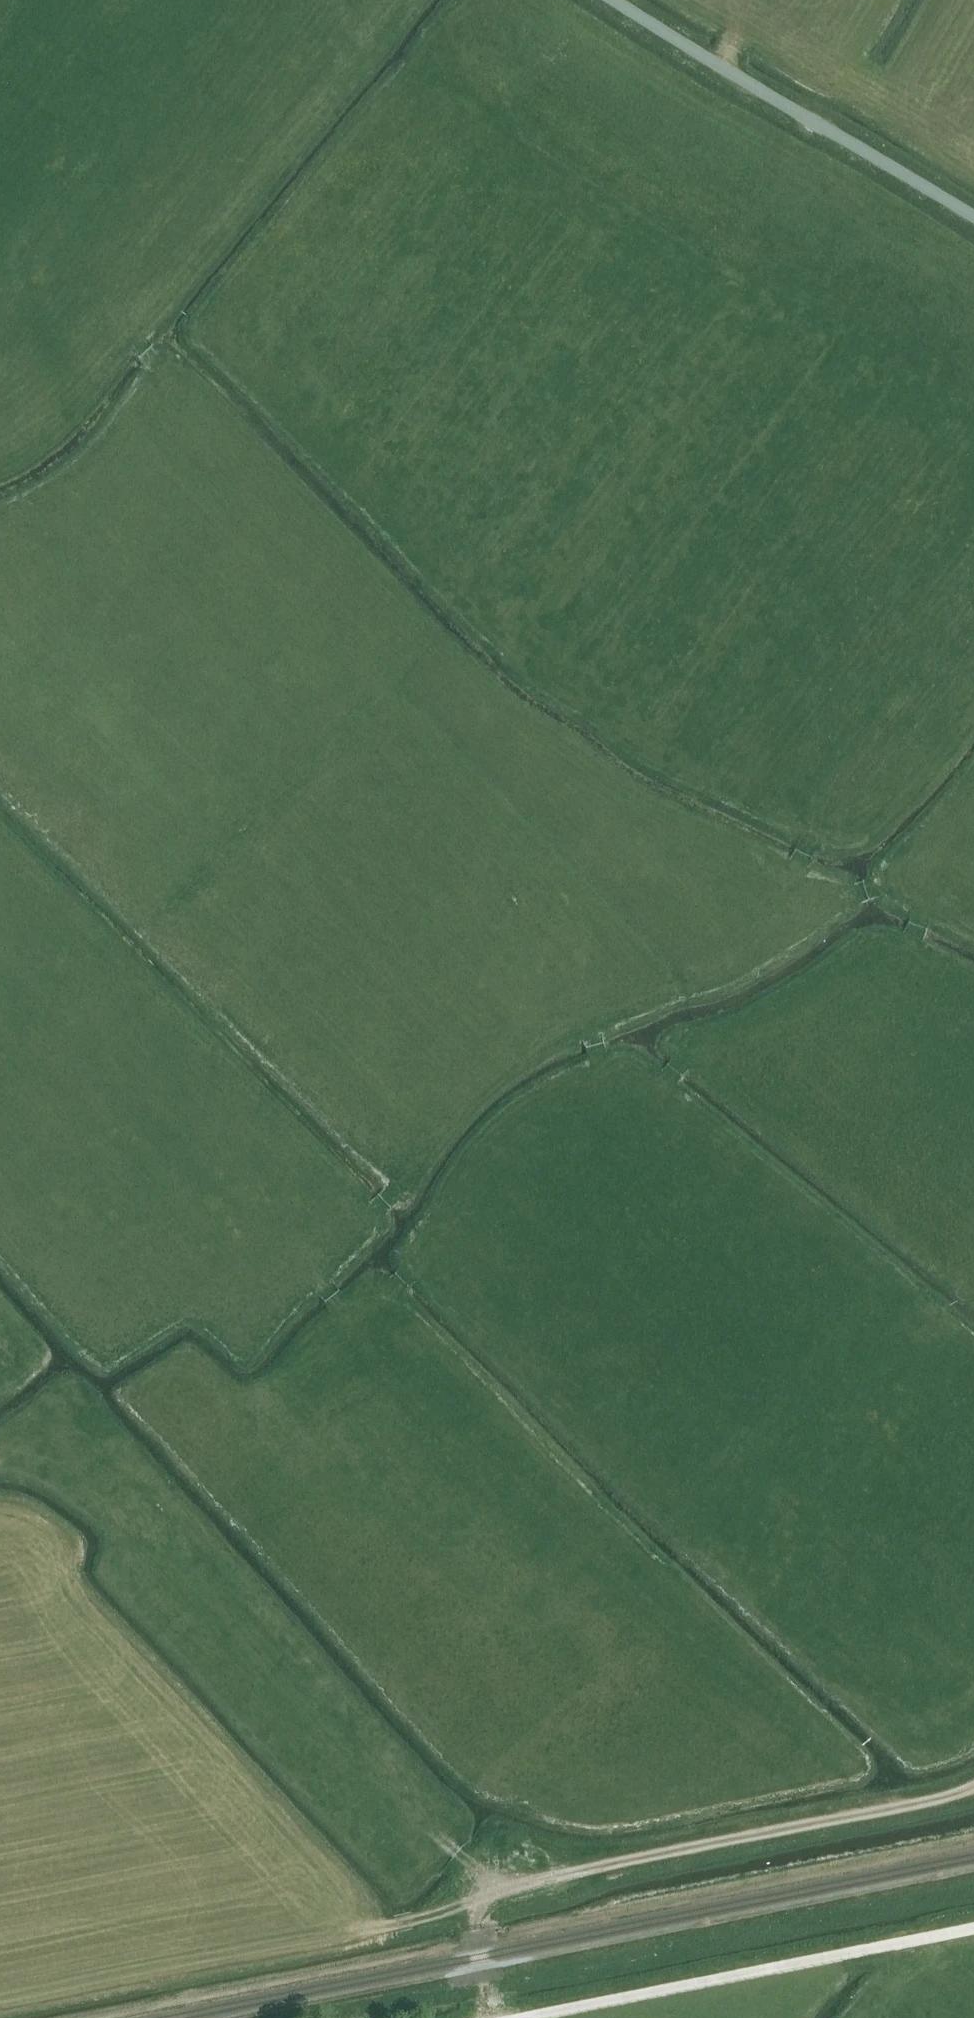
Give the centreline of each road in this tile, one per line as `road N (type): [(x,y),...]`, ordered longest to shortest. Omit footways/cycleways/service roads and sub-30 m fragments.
road 1 (track): [(400,1925),(507,1886),(973,1786)]
road 2 (unclassified): [(973,217),(612,0)]

